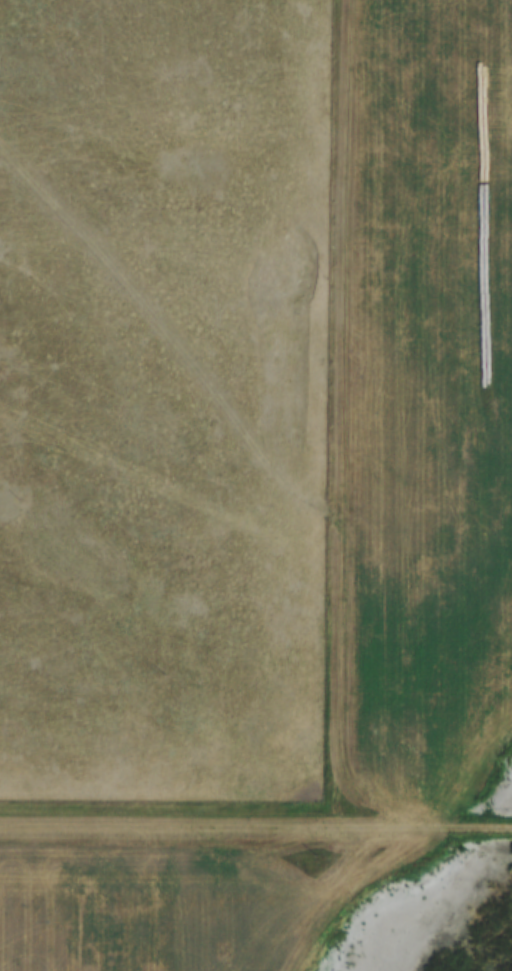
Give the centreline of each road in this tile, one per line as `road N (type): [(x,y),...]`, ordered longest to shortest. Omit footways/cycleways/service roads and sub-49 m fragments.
road 1 (track): [(343,825),(350,0)]
road 2 (track): [(0,144),(173,336),(277,474),(344,525)]
road 3 (track): [(0,822),(511,825)]

